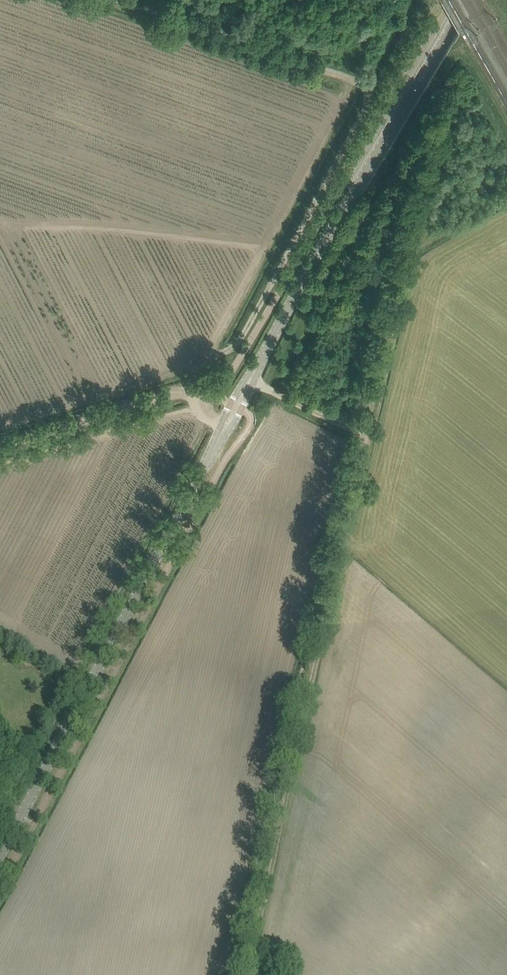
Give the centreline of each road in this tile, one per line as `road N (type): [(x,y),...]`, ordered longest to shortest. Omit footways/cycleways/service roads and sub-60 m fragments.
road 1 (tertiary): [(0,856),(294,297),(470,0)]
road 2 (track): [(249,383),(366,427),(242,974)]
road 3 (track): [(118,0),(353,89)]
road 4 (track): [(192,398),(179,395),(0,449)]

